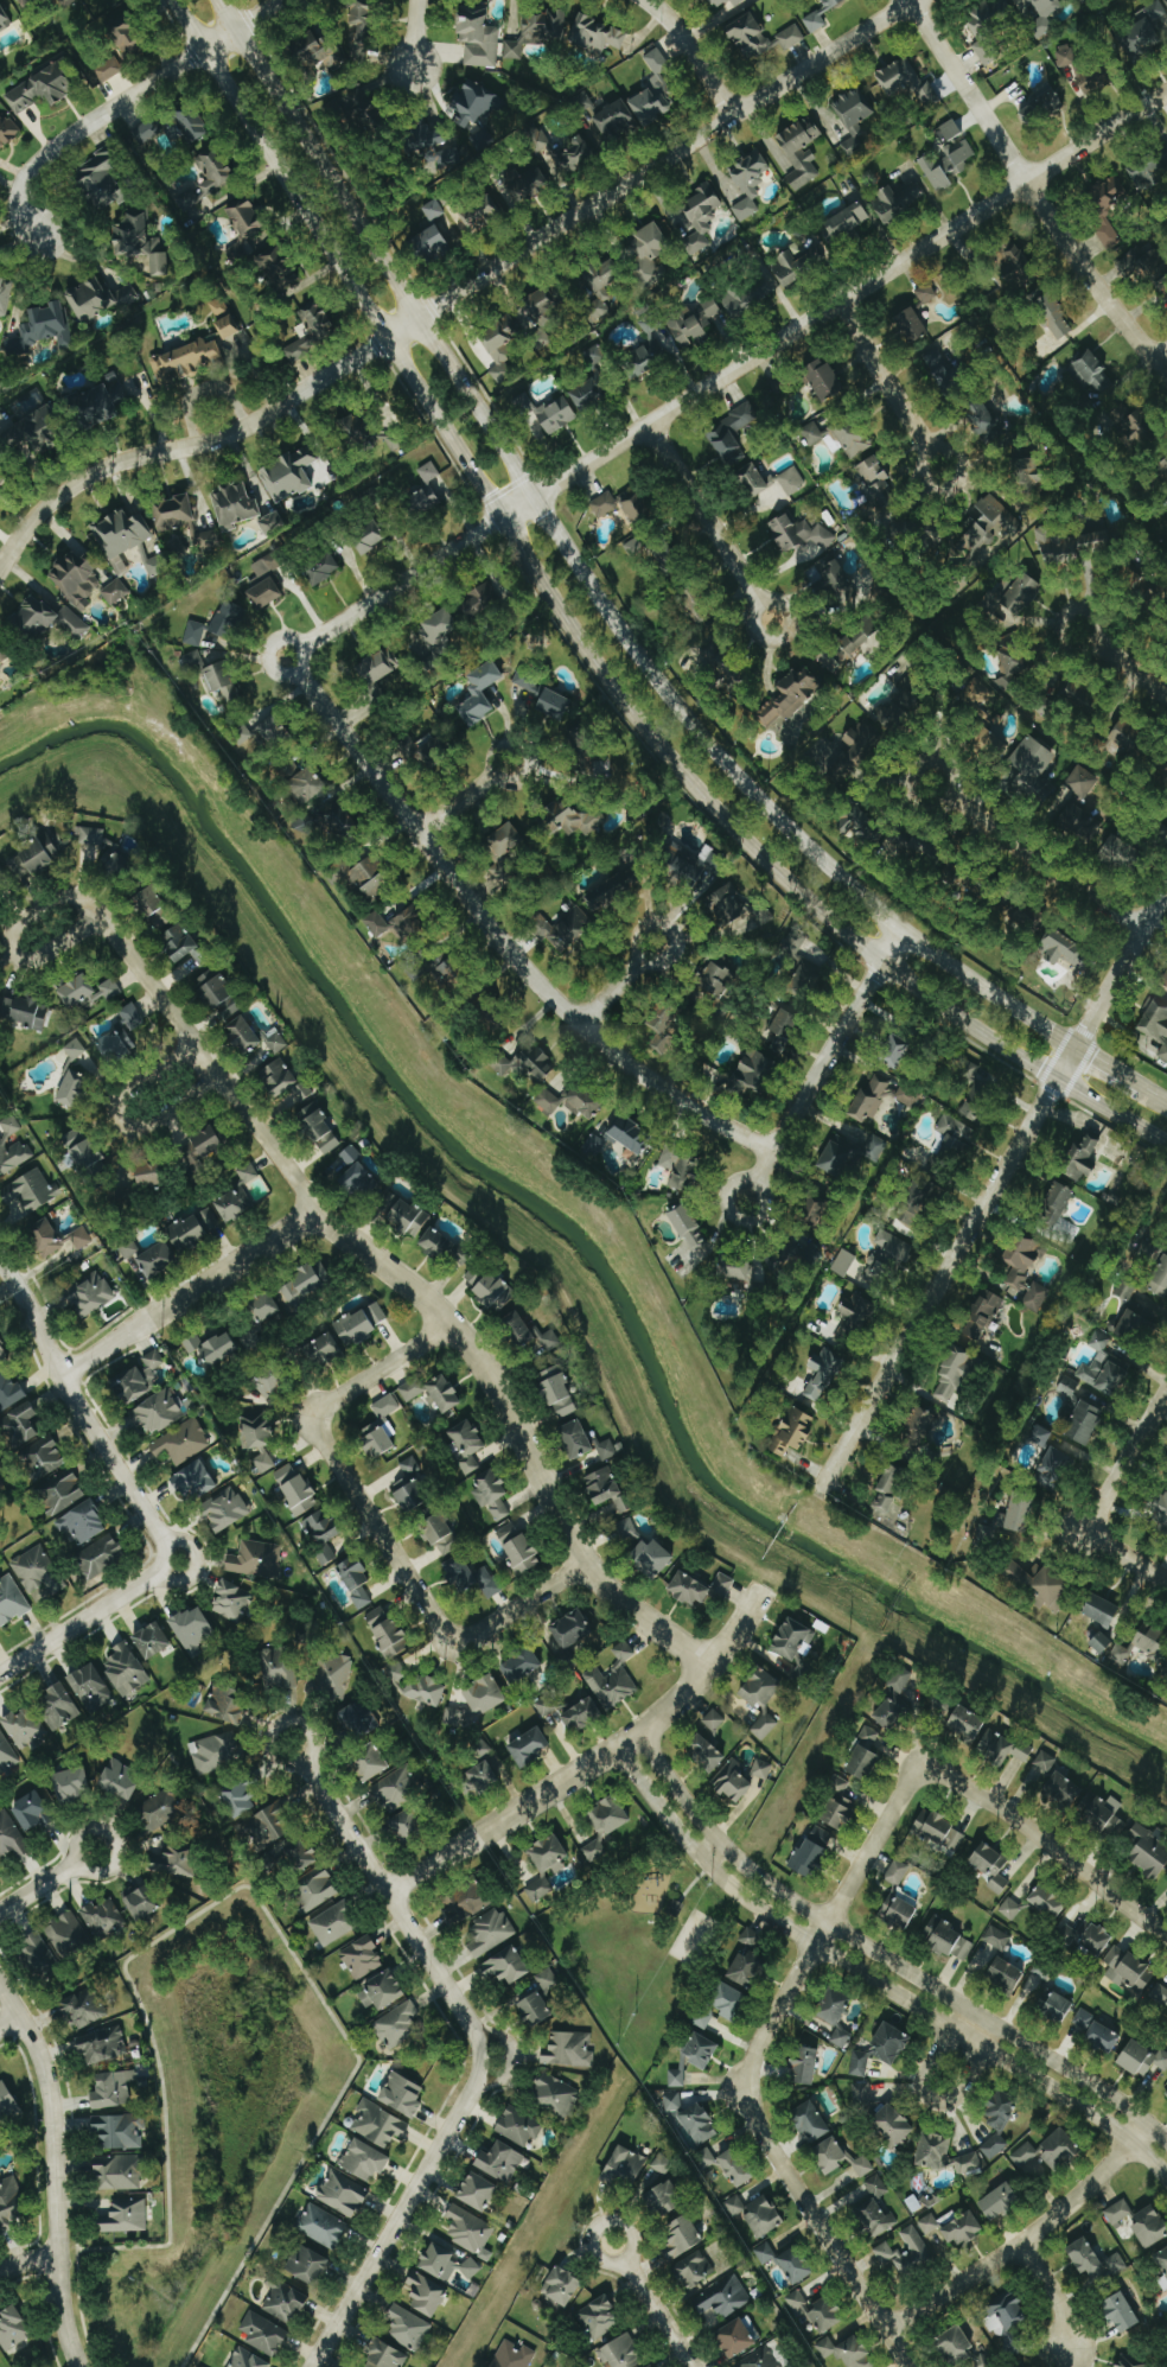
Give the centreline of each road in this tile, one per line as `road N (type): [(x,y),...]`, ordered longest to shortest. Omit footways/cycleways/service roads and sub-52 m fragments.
road 1 (secondary): [(175,0),(499,521),(612,689),(680,772),(880,962),(1057,1082),(1166,1145)]
road 2 (secondary): [(1077,1046),(901,929),(764,803),(710,743),(624,631),(238,28)]
road 3 (residential): [(708,1669),(639,1620),(584,1563),(478,1359),(417,1292),(314,1211),(197,1050),(98,918),(88,904),(58,902),(12,933),(8,947),(32,960),(98,918)]
road 4 (residential): [(0,566),(69,486),(120,462),(243,430),(919,0)]
road 5 (residential): [(300,680),(302,644),(1166,89)]
road 6 (residential): [(1166,2178),(1102,2119),(731,1891),(614,1744)]
road 7 (residential): [(816,1494),(1166,885)]
road 8 (residential): [(920,1762),(772,2018),(751,2073),(769,2149),(907,2366)]
road 9 (residential): [(636,1727),(733,1857),(773,1891),(1122,2105),(1166,2144)]
road 10 (residential): [(773,1152),(695,1112),(576,1025),(511,957),(300,680)]
road 11 (residential): [(385,1894),(689,1690),(761,1587)]
road 12 (residential): [(1166,375),(1110,307),(904,0)]
road 13 (residential): [(78,2366),(60,2320),(51,2102),(18,2013)]
road 14 (residential): [(479,2059),(473,2087),(311,2366)]
road 15 (residential): [(300,1764),(466,2019),(479,2059)]
road 16 (residential): [(164,1558),(159,1533),(77,1408),(0,1261)]
road 17 (residential): [(884,2333),(1021,2242),(1152,2127)]
road 18 (residential): [(42,242),(19,210),(20,185),(33,166),(238,28)]
road 19 (residential): [(396,1555),(324,1442),(326,1415),(343,1395),(452,1325)]
road 20 (residential): [(314,1211),(59,1376)]
road 21 (residential): [(920,1762),(995,1806),(1166,1935)]
road 22 (residential): [(901,929),(754,1184)]
road 23 (residential): [(1143,927),(1031,859),(931,778)]
road 24 (residential): [(584,1563),(478,1633),(455,1636),(438,1623),(396,1555)]
road 25 (residential): [(218,1080),(142,1126),(121,1125),(114,1113),(120,1096),(197,1050)]
road 26 (residential): [(962,2006),(919,2080),(920,2095),(937,2107),(952,2102),(997,2028)]
road 27 (residential): [(651,422),(758,602)]
road 28 (residential): [(835,306),(908,405),(940,483)]
road 29 (residential): [(164,1558),(153,1576),(0,1674)]
road 30 (residential): [(1084,1533),(1166,1390)]
road 31 (residential): [(732,116),(672,27),(642,0)]
road 32 (residential): [(300,1764),(310,1750),(306,1733),(293,1723),(275,1726),(266,1739),(268,1757),(282,1767),(300,1764)]
road 33 (residential): [(421,842),(517,745)]
road 34 (residential): [(780,638),(791,616),(782,602),(765,598),(751,607),(747,624),(764,642),(780,638)]
road 35 (residential): [(623,2260),(631,2231),(617,2220),(601,2222),(591,2235),(593,2252),(606,2263),(623,2260)]
road 36 (residential): [(1021,2242),(1066,2317),(1069,2359)]
road 37 (residential): [(77,1865),(90,1875),(107,1871),(111,1841),(97,1832),(82,1835),(77,1865)]
road 38 (residential): [(623,2260),(692,2366)]
road 39 (residential): [(639,963),(670,963),(677,948),(670,933),(639,933),(639,963)]
road 40 (residential): [(733,1219),(748,1221),(760,1211),(754,1184),(739,1182),(727,1191),(733,1219)]

